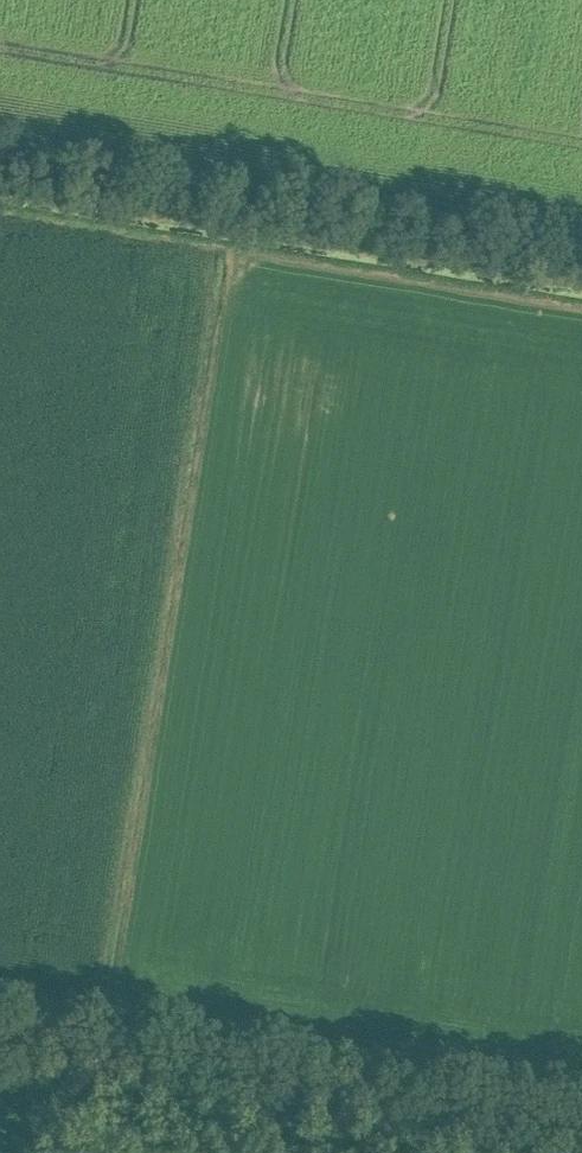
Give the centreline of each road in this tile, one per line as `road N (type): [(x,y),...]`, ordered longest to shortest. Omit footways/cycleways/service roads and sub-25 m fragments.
road 1 (unclassified): [(581,1125),(0,1029)]

